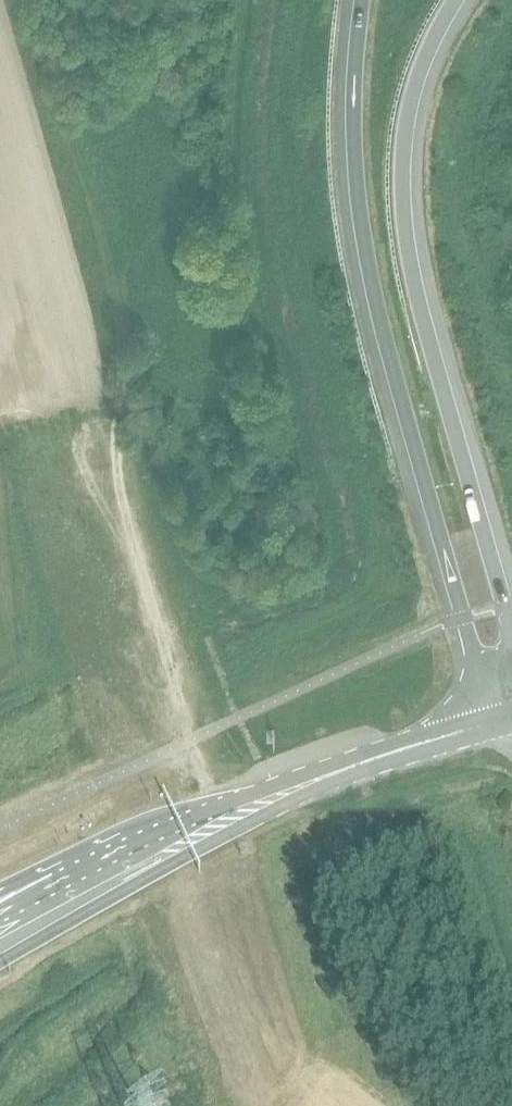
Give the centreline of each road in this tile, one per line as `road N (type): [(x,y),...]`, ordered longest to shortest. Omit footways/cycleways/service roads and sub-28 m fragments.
road 1 (trunk): [(363,0),(354,123),(365,242),(490,722)]
road 2 (trunk): [(511,626),(417,287),(408,219),(411,106),(457,0)]
road 3 (secondary): [(0,963),(333,772)]
road 4 (secondary): [(333,772),(185,819),(58,881)]
road 5 (secondary): [(333,772),(490,722)]

